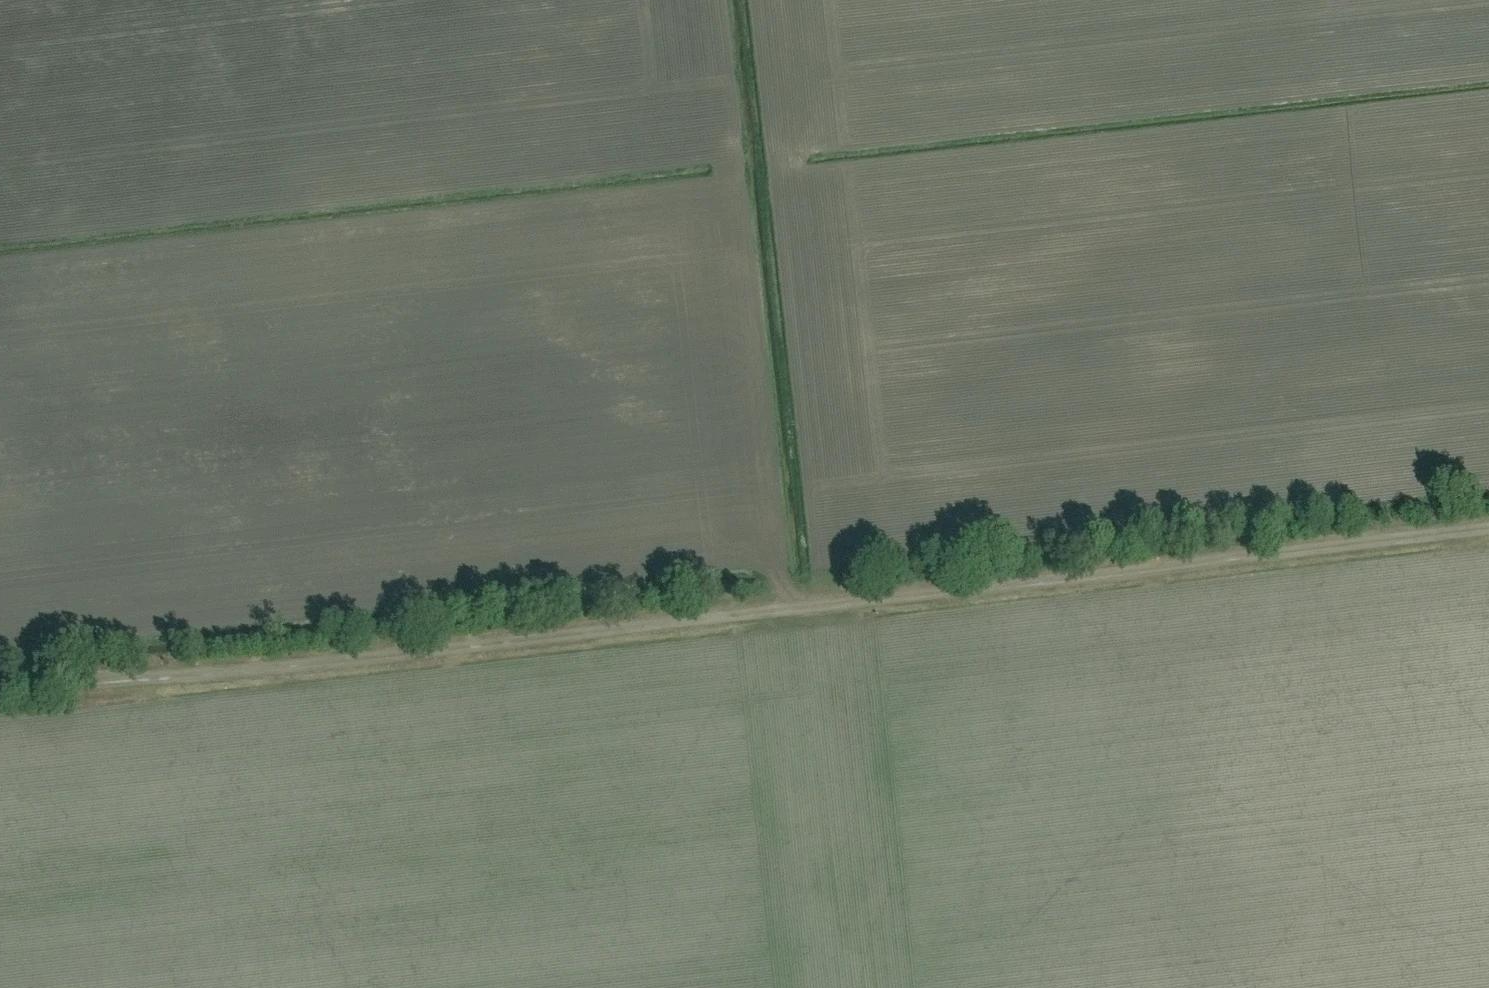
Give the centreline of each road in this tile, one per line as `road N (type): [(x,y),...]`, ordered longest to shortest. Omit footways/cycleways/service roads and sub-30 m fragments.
road 1 (track): [(0,695),(1488,529)]

